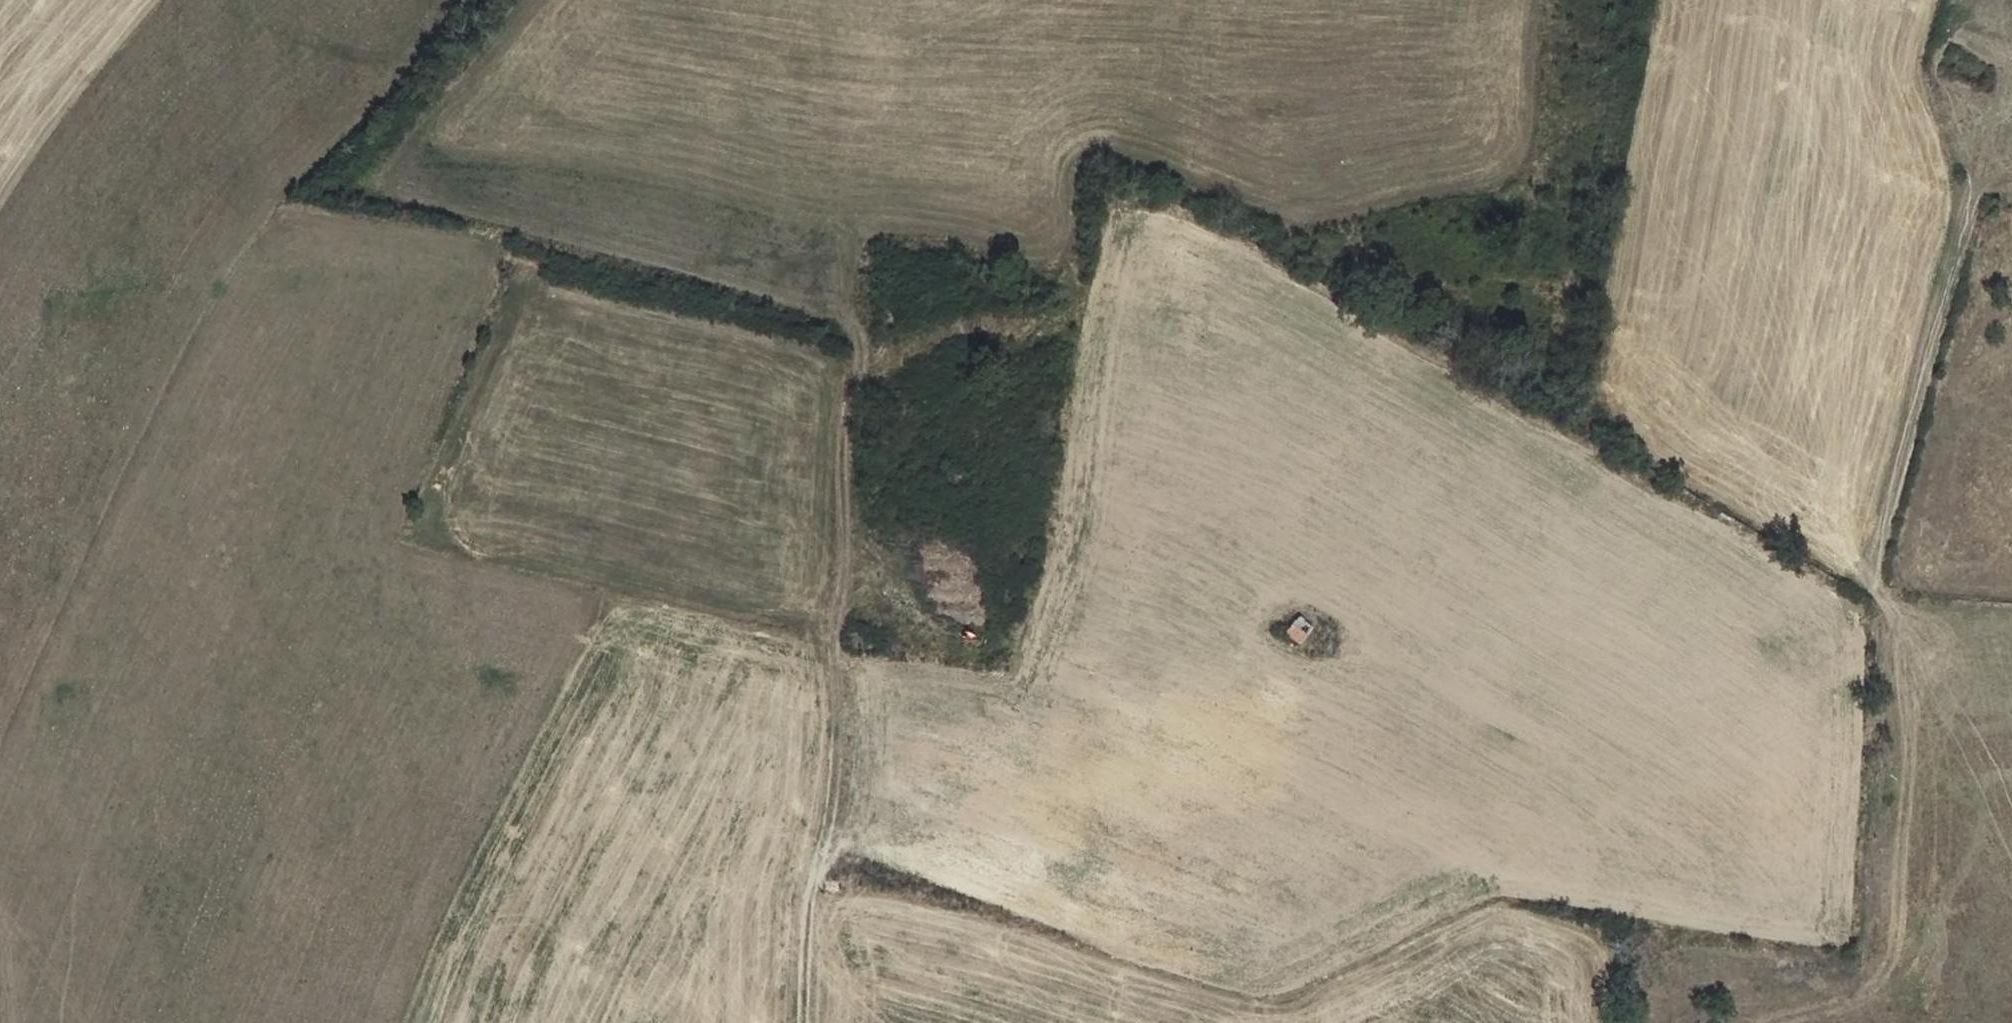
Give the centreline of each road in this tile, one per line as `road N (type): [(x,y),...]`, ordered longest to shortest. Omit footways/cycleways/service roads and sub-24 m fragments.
road 1 (track): [(850,323),(837,692),(831,776),(804,881),(804,1022)]
road 2 (track): [(1875,983),(1843,1008),(1734,1010),(1713,1022)]

